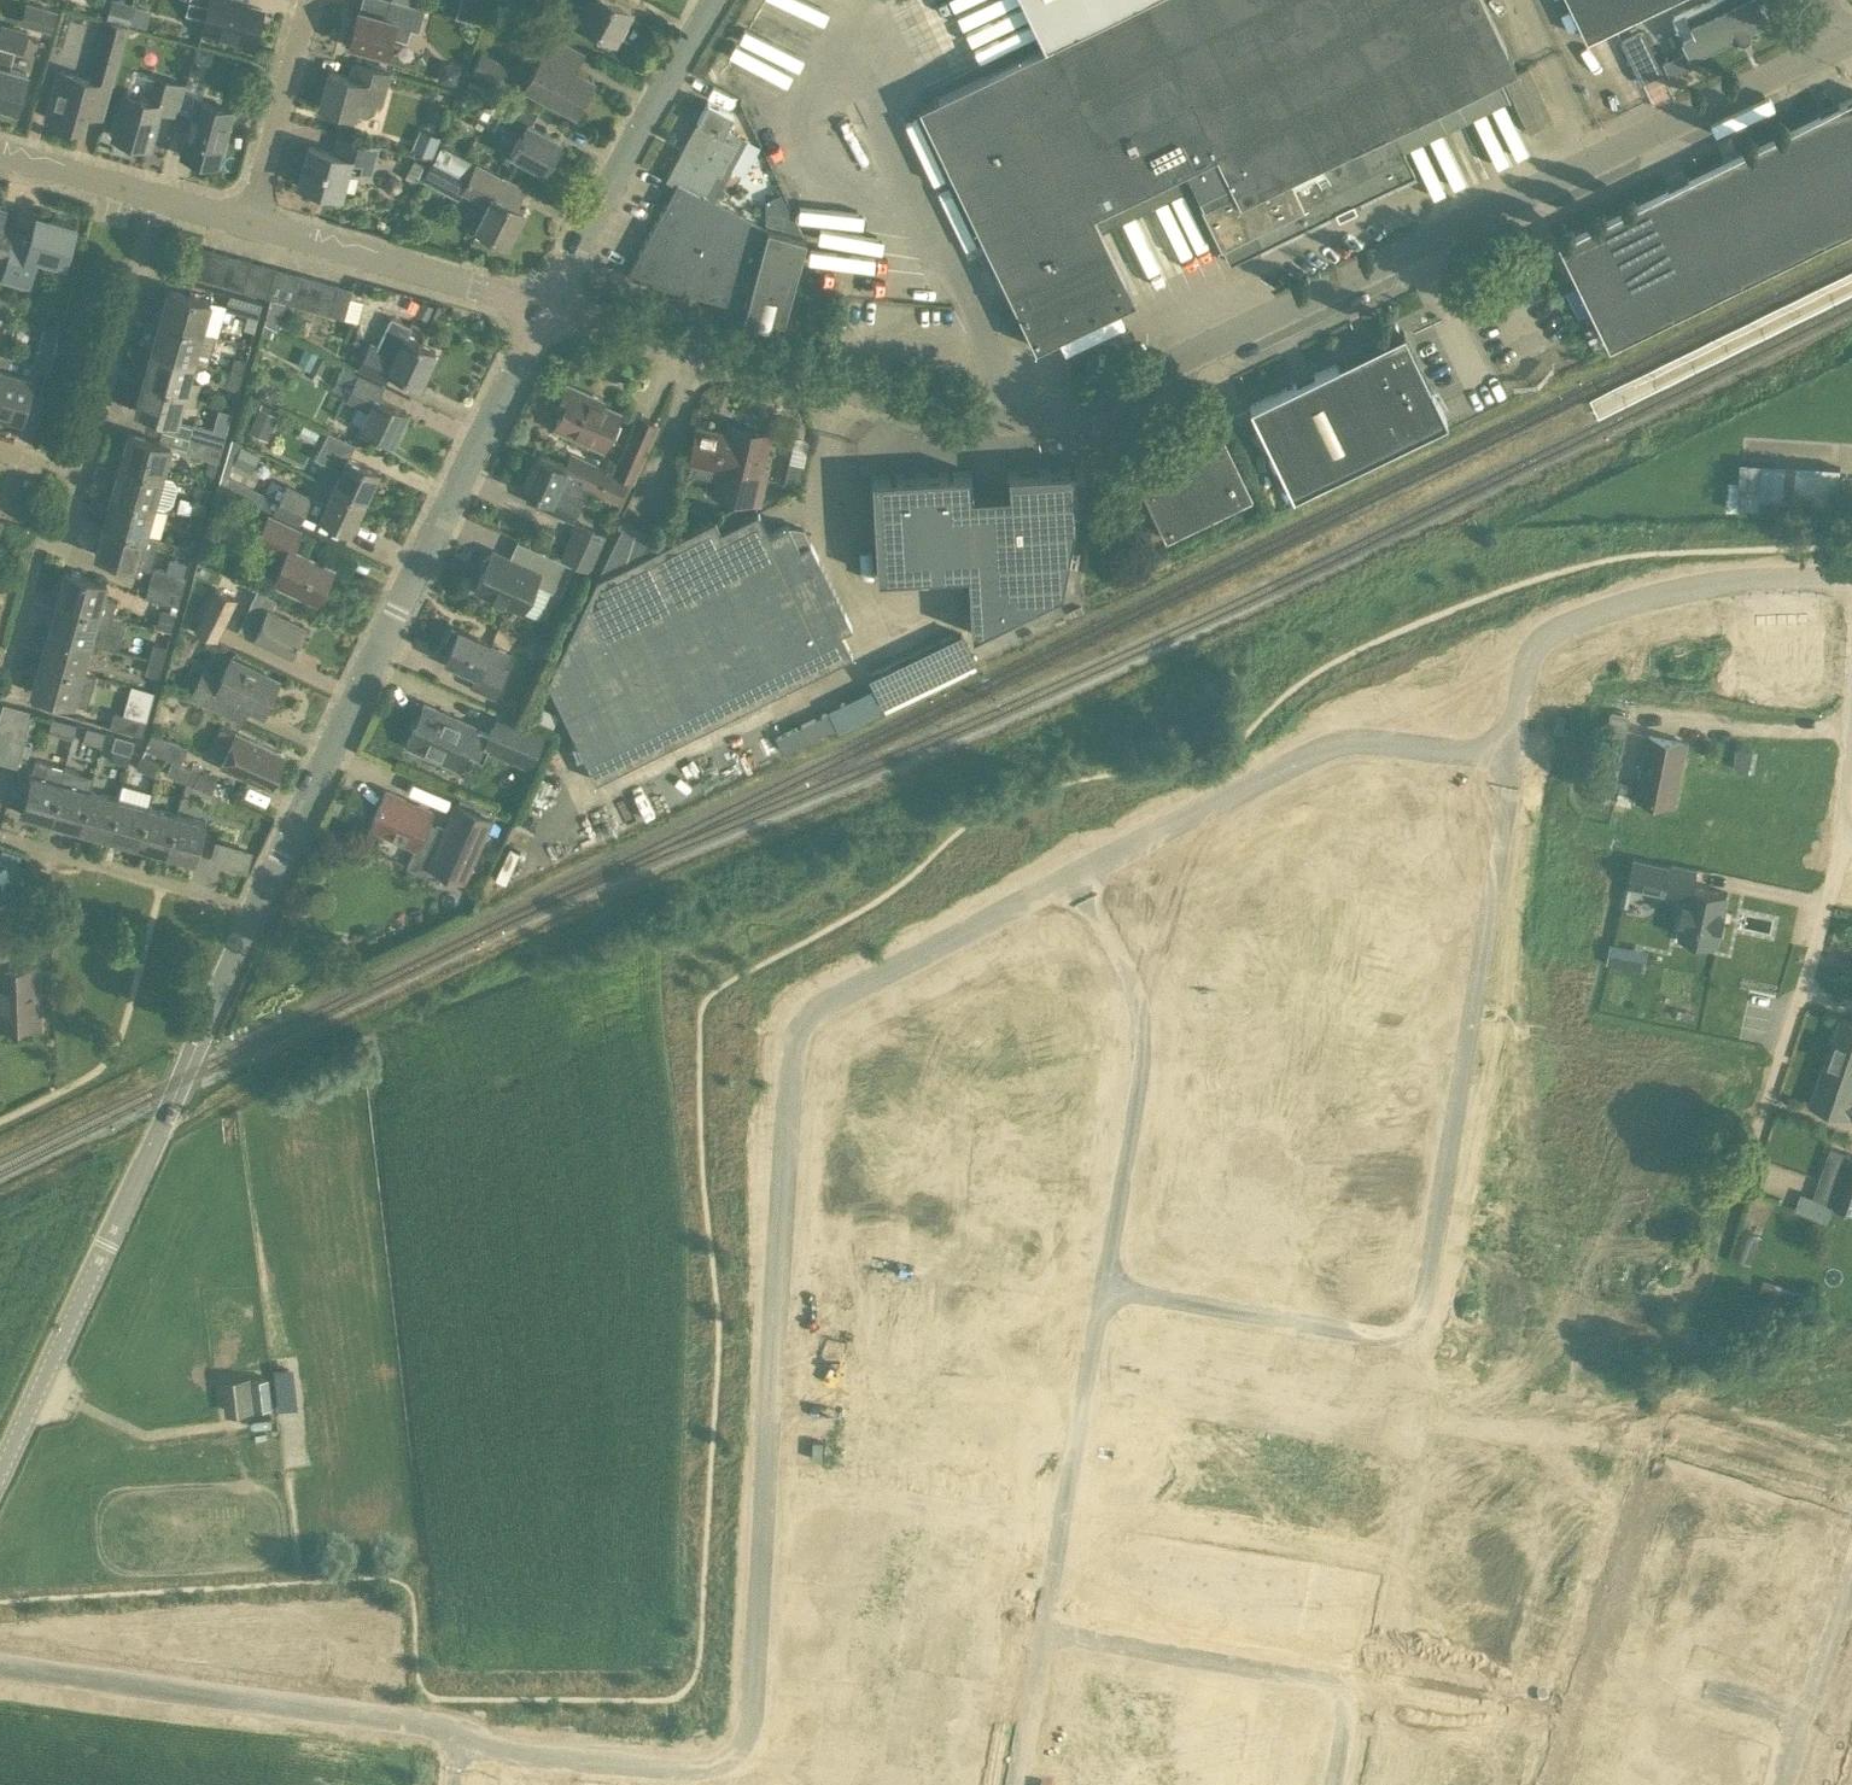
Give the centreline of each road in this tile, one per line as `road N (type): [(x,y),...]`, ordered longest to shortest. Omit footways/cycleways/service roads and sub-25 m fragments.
road 1 (tertiary): [(544,308),(936,415),(1052,416),(1842,42)]
road 2 (residential): [(1077,875),(826,1002),(799,1037),(750,1709),(739,1743),(714,1765),(681,1771),(459,1744)]
road 3 (residential): [(1106,1288),(1412,1343),(1510,754)]
road 4 (tertiary): [(257,910),(544,308)]
road 5 (tertiary): [(0,1474),(257,910)]
road 6 (residential): [(459,1744),(434,1726),(0,1665)]
road 7 (residential): [(1510,754),(1371,737),(1330,744),(1077,875)]
road 8 (residential): [(1851,575),(1697,585),(1568,619),(1525,656),(1510,754)]
road 9 (residential): [(1106,1288),(1146,1039),(1142,1001),(1077,875)]
road 10 (residential): [(1332,1784),(1348,1684),(1045,1631)]
road 11 (tertiary): [(544,308),(716,0)]
road 12 (unclassified): [(1844,830),(1749,1168)]
road 13 (residential): [(1045,1631),(1106,1288)]
road 14 (residential): [(544,308),(249,224)]
road 15 (residential): [(249,224),(309,0)]
road 16 (residential): [(43,849),(257,910)]
road 17 (residential): [(156,199),(0,154)]
road 18 (residential): [(1851,1569),(1804,1719)]
road 19 (residential): [(1017,1784),(1045,1631)]

